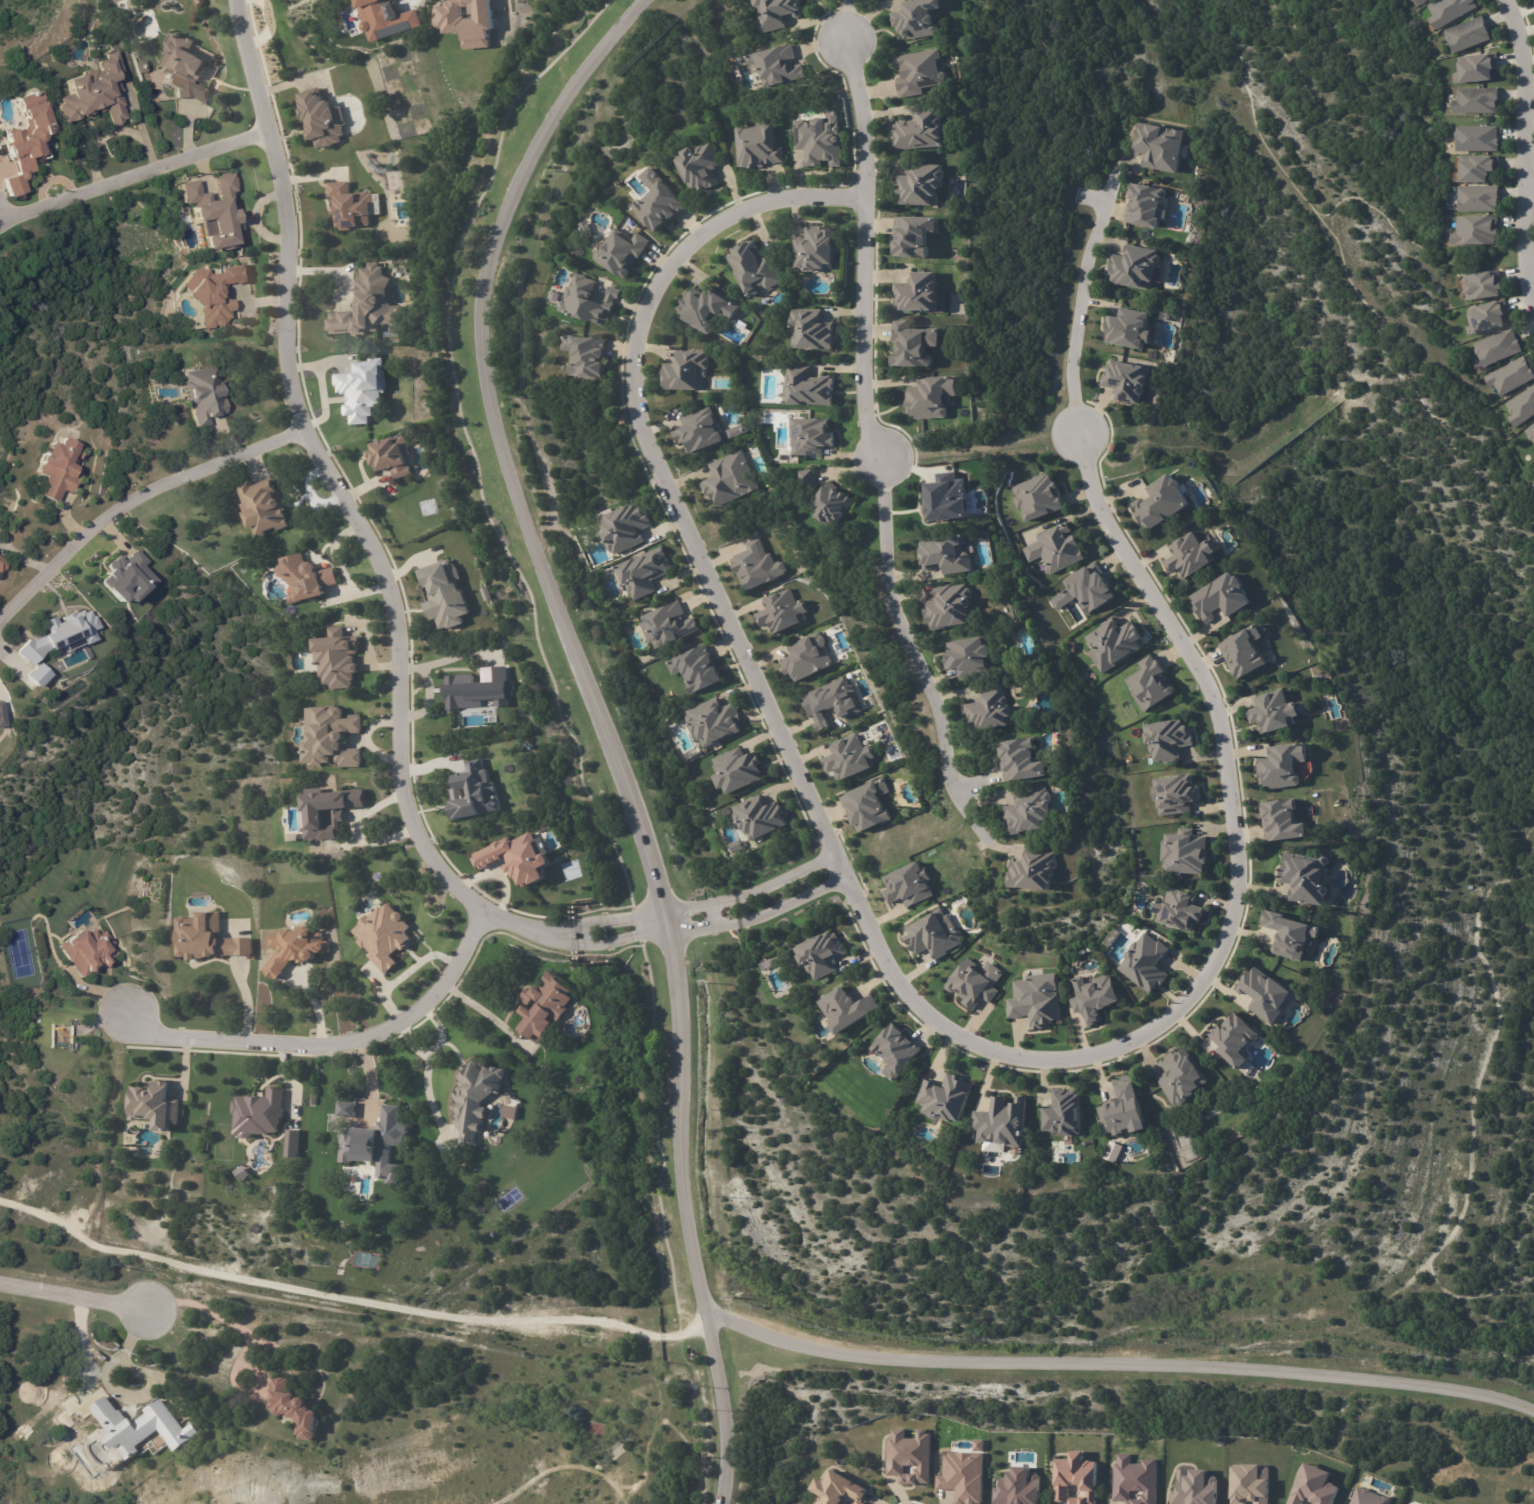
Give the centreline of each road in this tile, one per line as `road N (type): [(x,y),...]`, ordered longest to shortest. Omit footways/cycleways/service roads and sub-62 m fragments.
road 1 (residential): [(866,196),(754,208),(687,247),(644,302),(625,366),(629,420),(863,925),(915,1006),(966,1050),(1062,1066),(1136,1042),(1203,990),(1236,934),(1234,851),(1212,703),(1103,522),(1077,432)]
road 2 (tertiary): [(727,1503),(731,1420),(698,1238),(672,957),(636,810),(507,423),(486,288),(500,229),(564,118),(656,0)]
road 3 (residential): [(833,859),(737,911),(577,935),(535,933),(484,912),(441,873),(404,813),(399,622),(366,532),(296,425),(283,369),(284,235),(238,0)]
road 4 (residential): [(1533,1415),(1505,1396),(1208,1368),(880,1358),(712,1319)]
road 5 (residential): [(846,40),(866,196),(863,416),(880,462)]
road 6 (residential): [(121,1030),(293,1045),(360,1037),(430,998),(484,912)]
road 7 (residential): [(978,828),(949,775),(930,695),(883,602),(880,462)]
road 8 (residential): [(0,627),(94,530),(301,432)]
road 9 (residential): [(1533,309),(1525,276),(1522,54),(1503,0)]
road 10 (residential): [(5,219),(262,136)]
road 11 (residential): [(1115,174),(1085,261),(1066,376),(1077,432)]
road 12 (residential): [(138,1308),(0,1278)]

